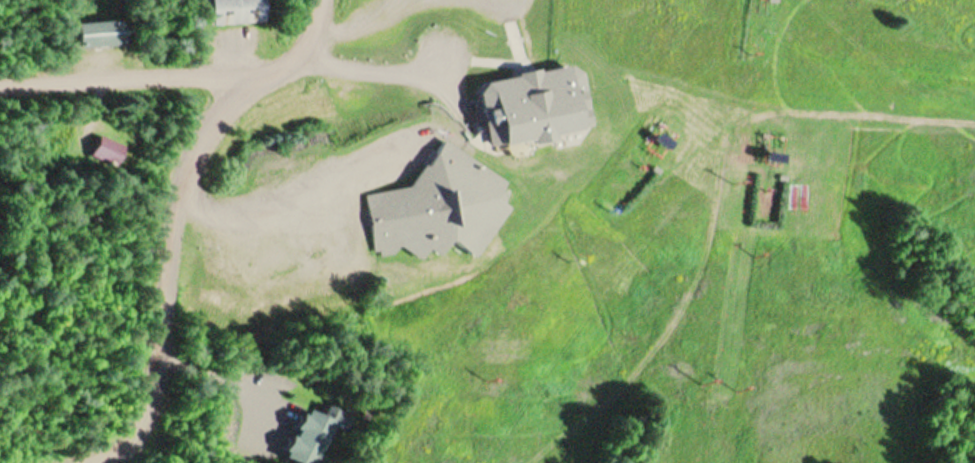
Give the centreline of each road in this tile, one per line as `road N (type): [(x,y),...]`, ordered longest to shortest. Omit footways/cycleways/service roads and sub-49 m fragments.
road 1 (residential): [(328,0),(297,62),(253,80),(209,127),(174,226),(154,409),(115,456),(86,462)]
road 2 (residential): [(253,80),(0,89)]

